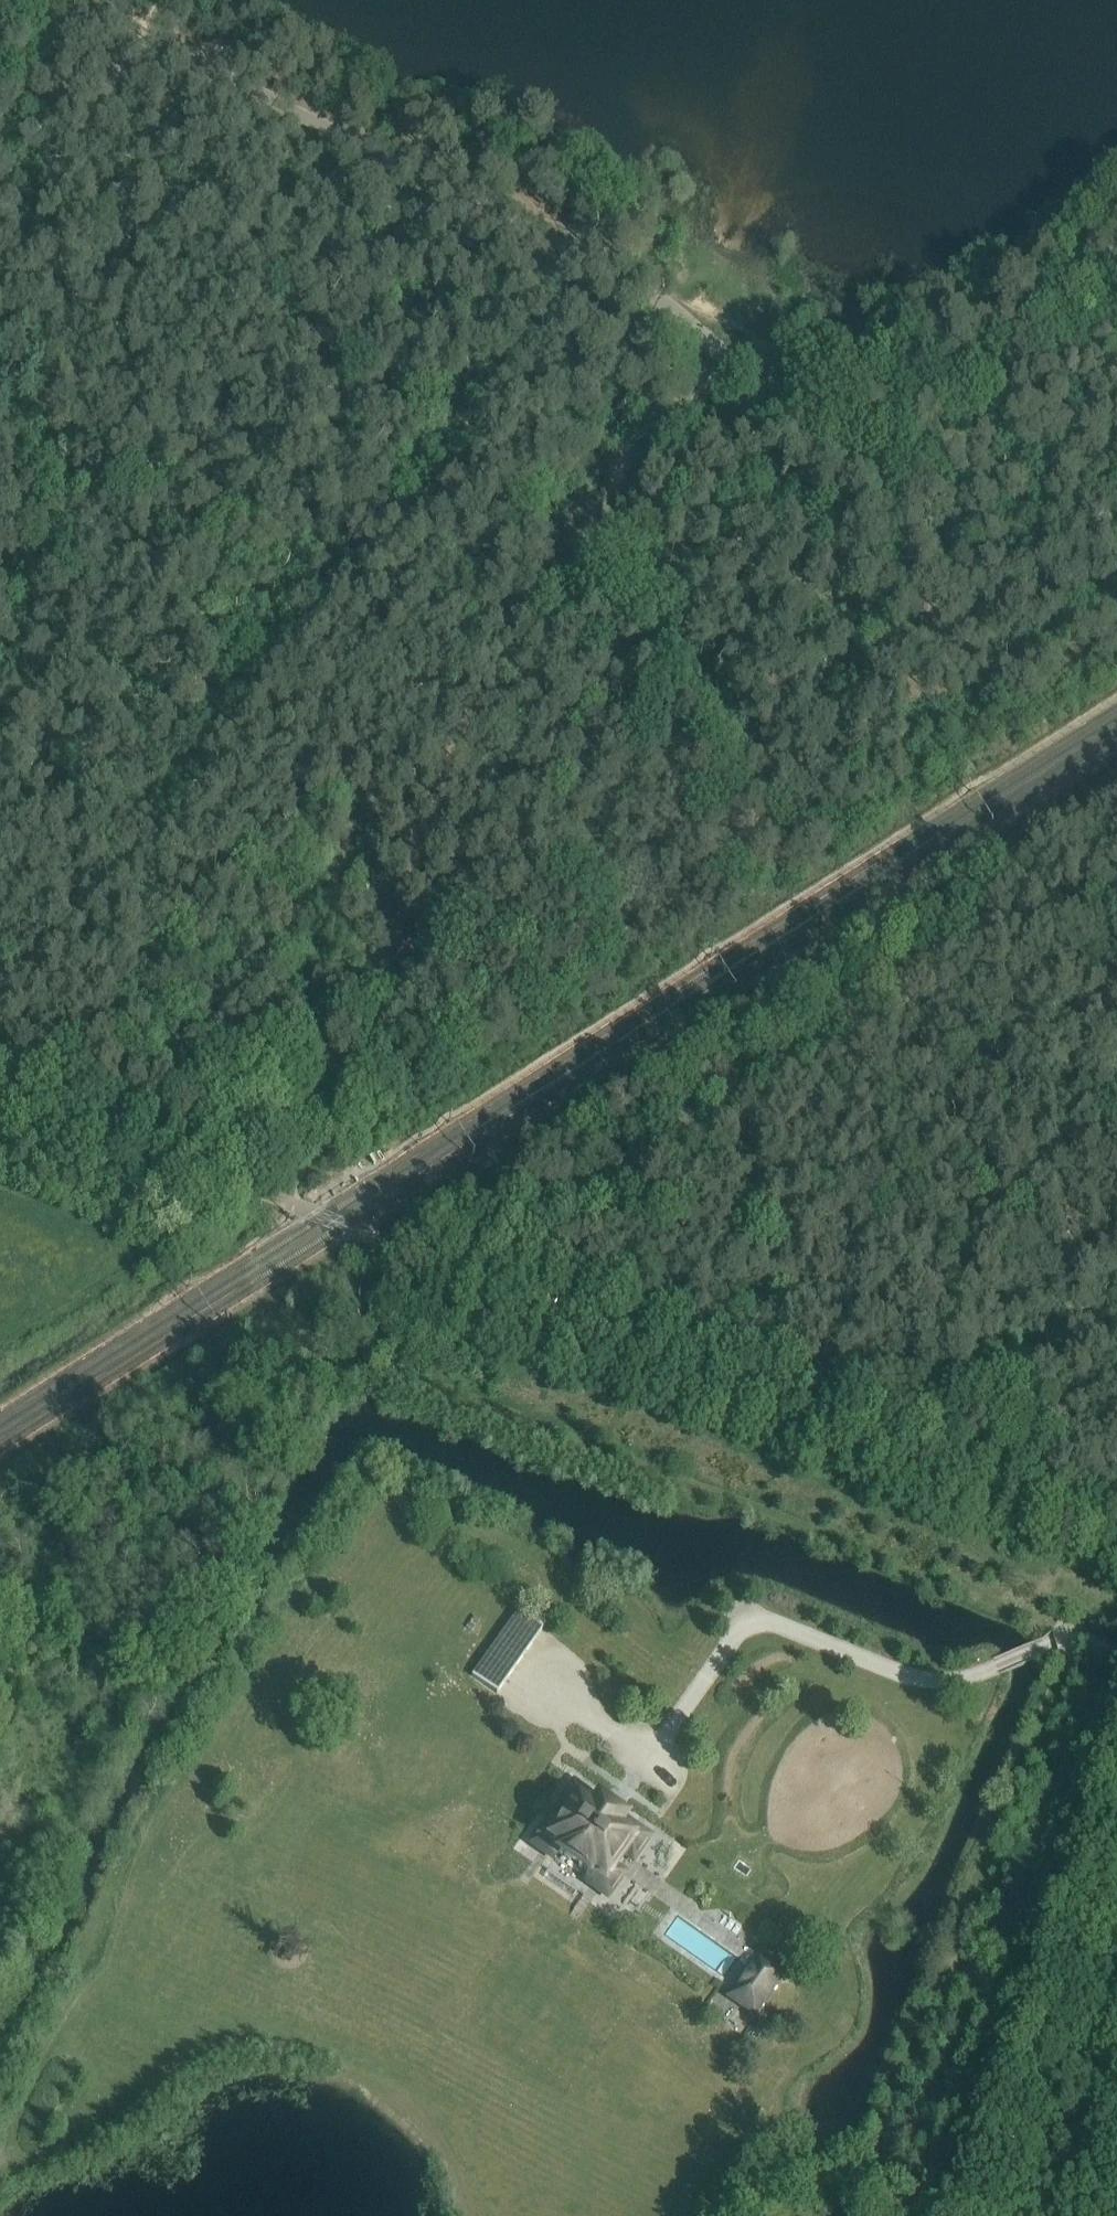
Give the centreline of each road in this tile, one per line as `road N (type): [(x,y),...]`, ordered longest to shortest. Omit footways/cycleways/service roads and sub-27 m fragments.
road 1 (unclassified): [(0,93),(147,70),(218,76),(251,88),(627,278),(680,312),(801,425),(879,462),(925,455),(972,432),(1116,333)]
road 2 (unclassified): [(0,1090),(1116,1531)]
road 3 (unclassified): [(986,2215),(1116,1874)]

